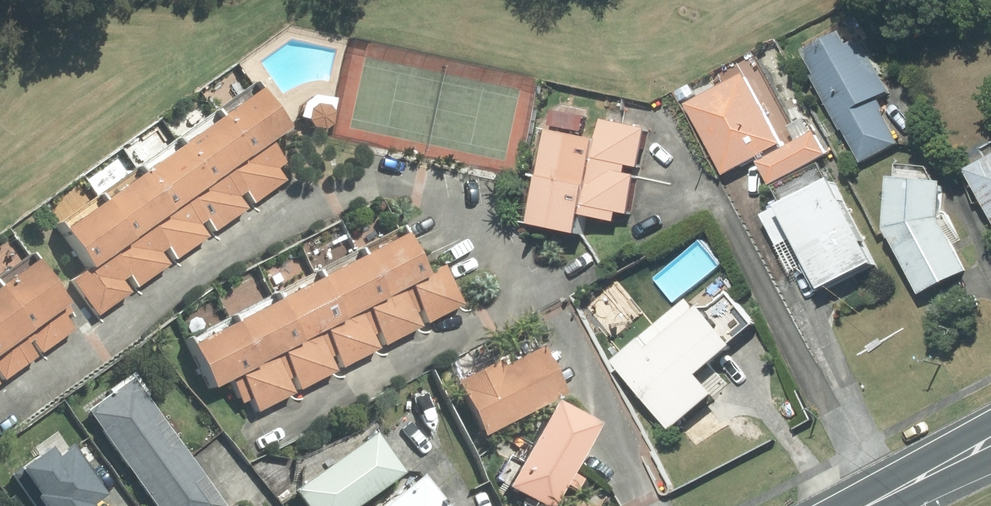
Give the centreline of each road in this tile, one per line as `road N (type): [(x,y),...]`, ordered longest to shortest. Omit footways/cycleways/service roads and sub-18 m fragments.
road 1 (secondary): [(990,442),(866,505)]

